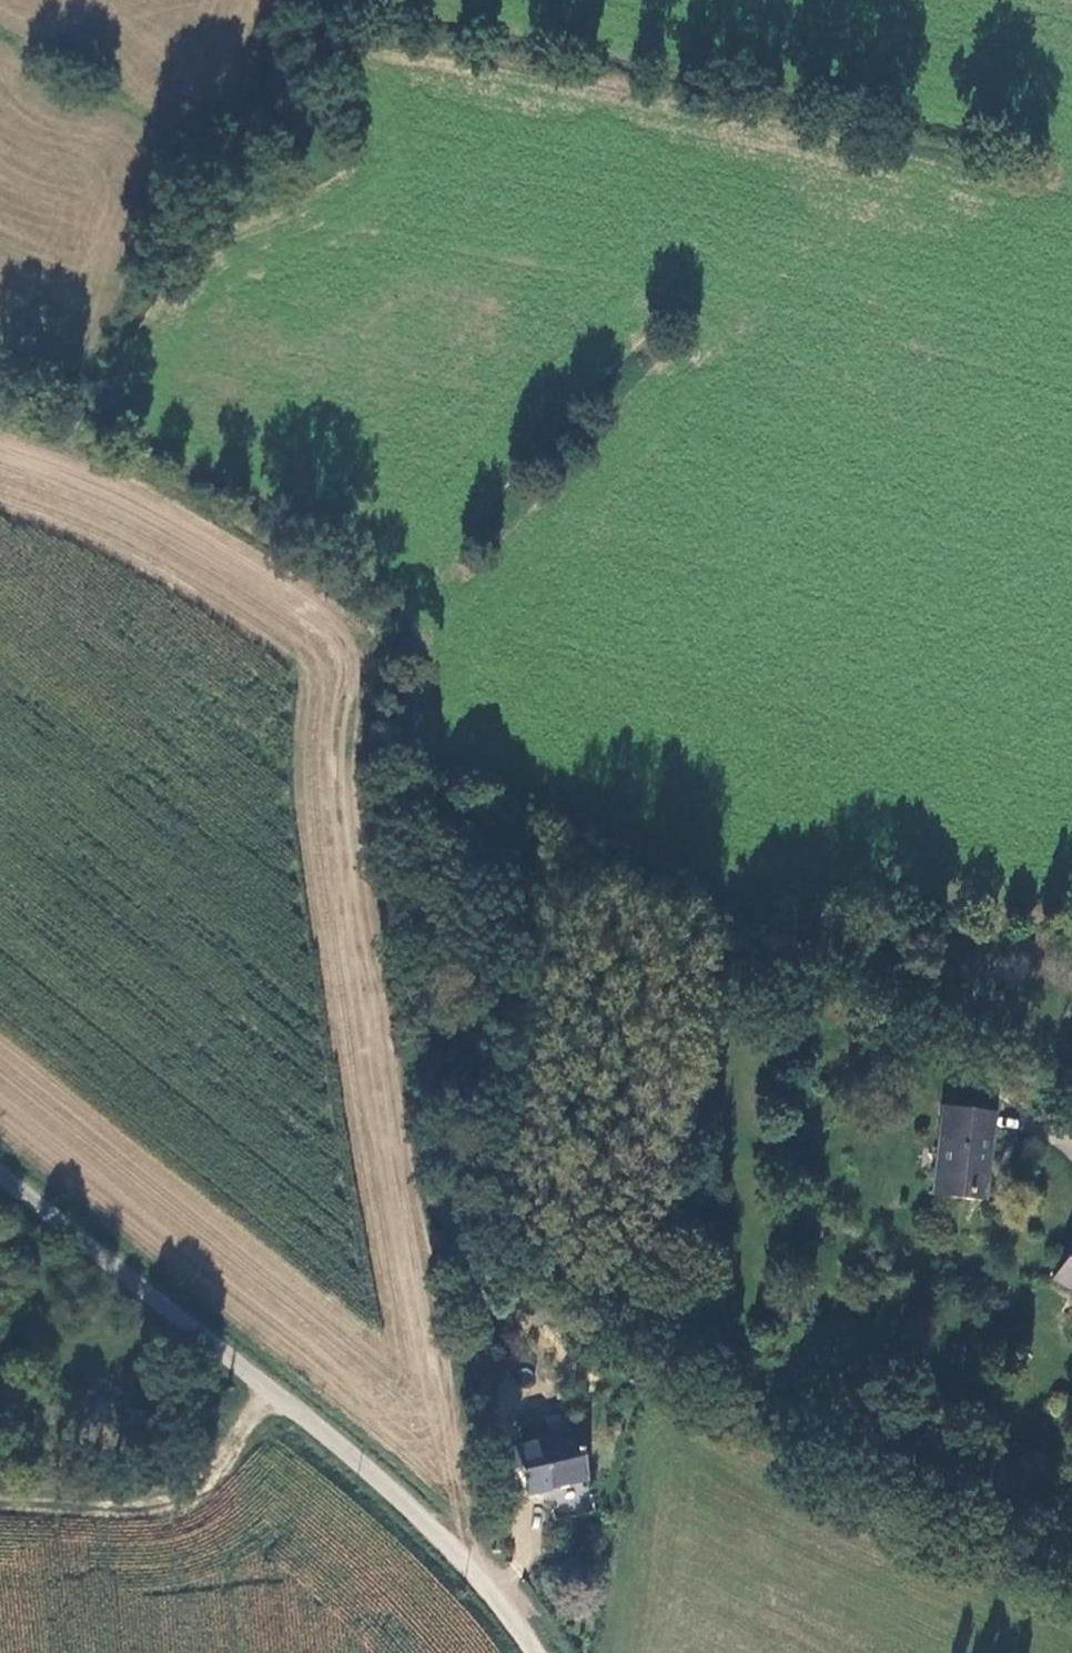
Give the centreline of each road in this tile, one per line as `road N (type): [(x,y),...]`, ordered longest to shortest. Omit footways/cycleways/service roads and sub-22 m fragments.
road 1 (unclassified): [(0,1175),(339,1448),(465,1570),(531,1652)]
road 2 (track): [(0,1508),(108,1506),(193,1487),(266,1390)]

